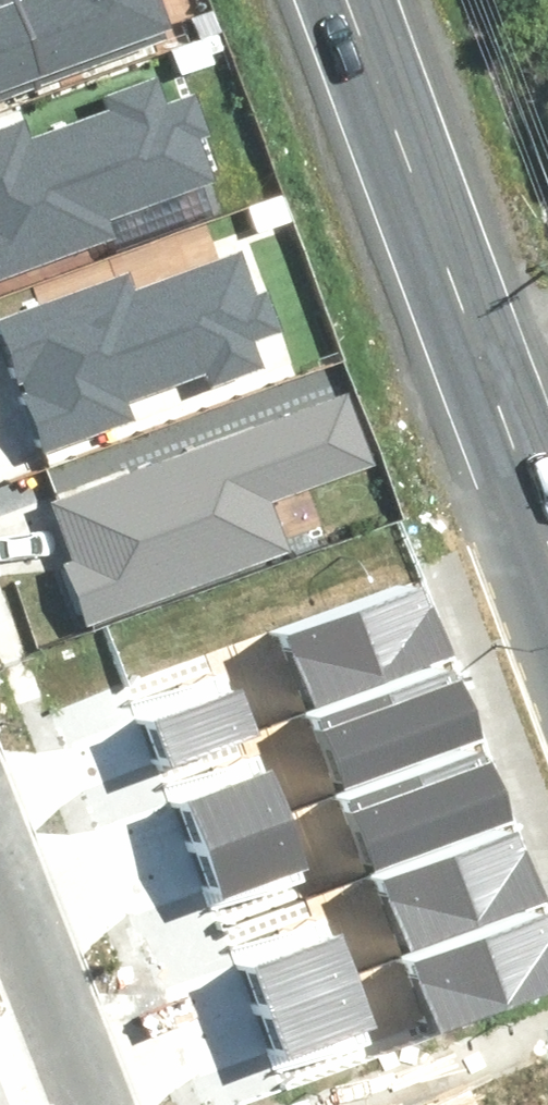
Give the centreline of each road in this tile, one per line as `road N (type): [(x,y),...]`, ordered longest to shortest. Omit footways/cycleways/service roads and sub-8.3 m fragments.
road 1 (secondary): [(347,0),(547,541)]
road 2 (residential): [(0,864),(90,1104)]

